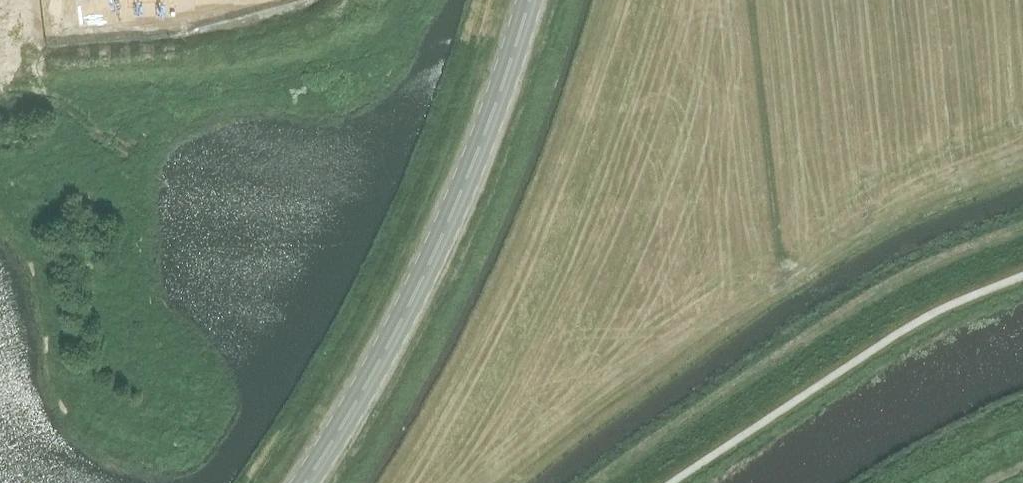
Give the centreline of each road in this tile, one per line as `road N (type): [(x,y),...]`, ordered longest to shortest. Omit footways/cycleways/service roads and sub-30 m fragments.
road 1 (primary): [(305,482),(421,281),(530,0)]

